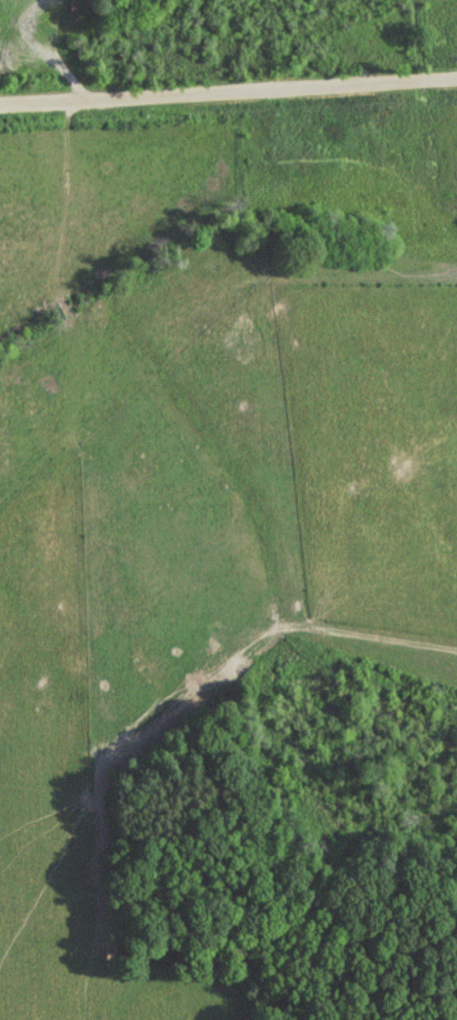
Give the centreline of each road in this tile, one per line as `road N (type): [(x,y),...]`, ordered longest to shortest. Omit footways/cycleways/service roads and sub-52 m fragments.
road 1 (residential): [(456,103),(0,123)]

